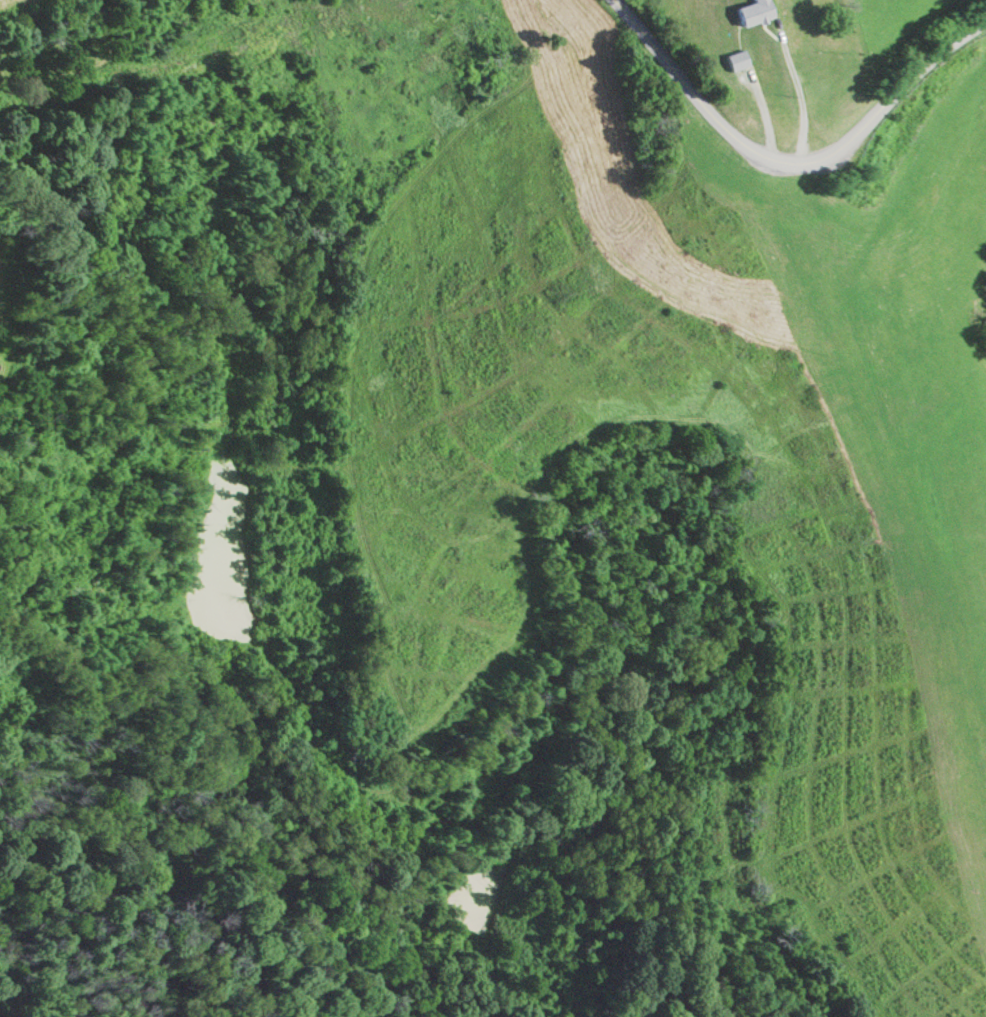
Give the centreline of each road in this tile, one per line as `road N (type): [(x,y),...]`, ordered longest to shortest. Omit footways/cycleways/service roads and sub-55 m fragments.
road 1 (tertiary): [(615,0),(725,125),(766,155),(792,162),(845,145),(925,66),(985,23)]

